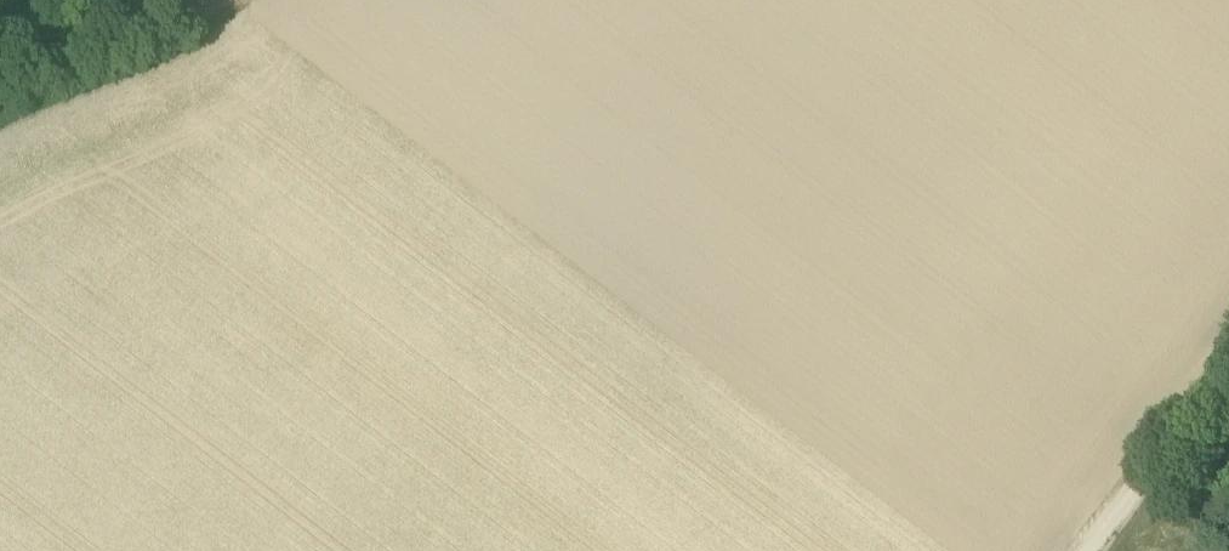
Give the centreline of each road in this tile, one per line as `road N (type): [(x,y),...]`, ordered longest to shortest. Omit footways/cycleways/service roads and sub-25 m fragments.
road 1 (track): [(1089,550),(1228,368)]

